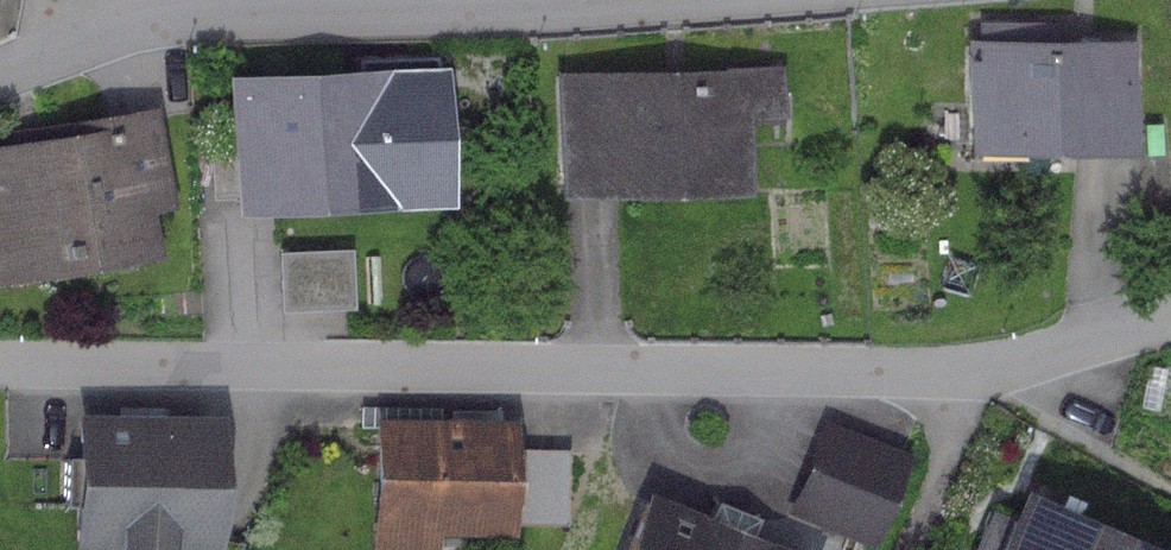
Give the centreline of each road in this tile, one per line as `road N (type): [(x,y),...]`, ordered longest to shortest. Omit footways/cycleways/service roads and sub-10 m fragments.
road 1 (residential): [(0,364),(961,370),(1170,316)]
road 2 (residential): [(0,73),(112,25),(181,11),(486,10),(619,0)]

